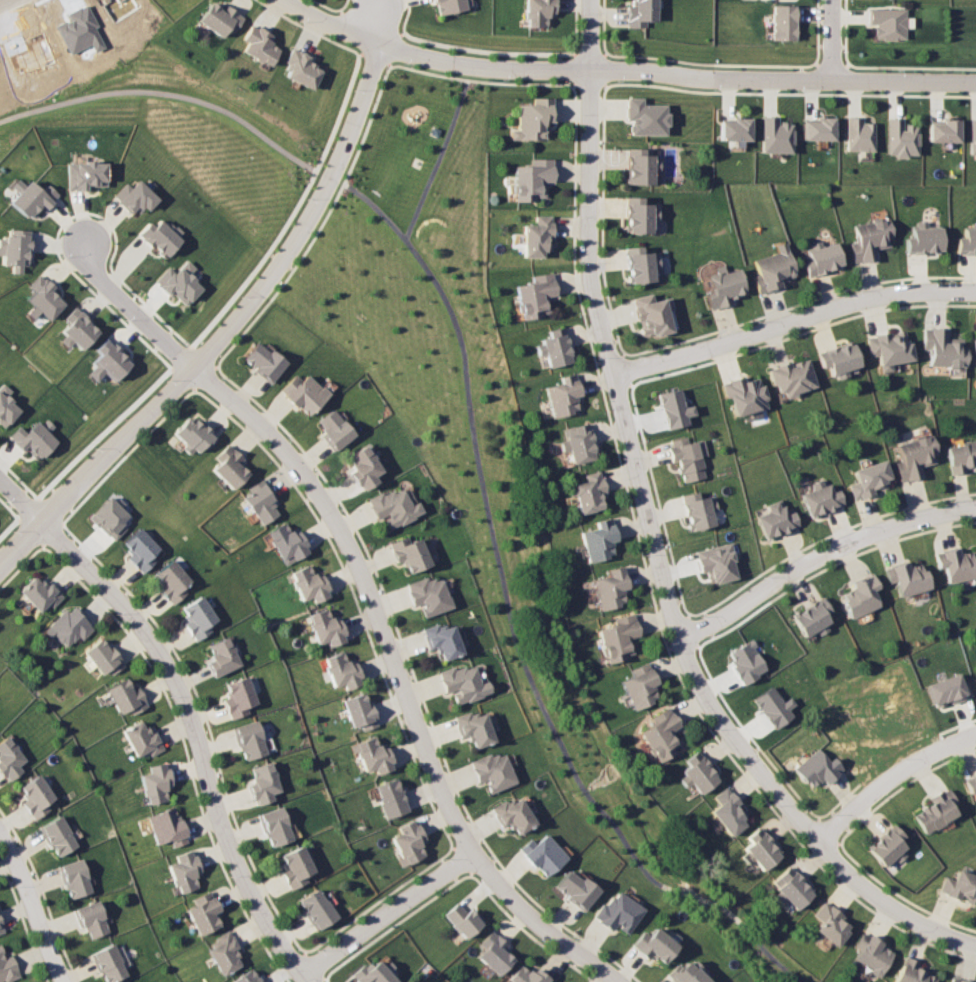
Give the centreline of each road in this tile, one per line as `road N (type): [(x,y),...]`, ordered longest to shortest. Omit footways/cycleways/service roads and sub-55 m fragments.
road 1 (residential): [(590,0),(595,254),(605,326),(680,638),(711,713),(821,844),(871,895),(975,949)]
road 2 (residential): [(192,367),(275,436),(323,496),(351,548),(439,788),(473,852),(518,906),(617,981)]
road 3 (residential): [(285,0),(378,41),(363,100),(315,207),(223,336),(0,563)]
road 4 (residential): [(378,41),(440,62),(510,70),(975,83)]
road 5 (residential): [(309,981),(227,837),(203,745),(151,636),(41,521)]
road 6 (residential): [(619,383),(849,306),(975,294)]
road 7 (residential): [(975,509),(850,544),(680,638)]
road 8 (residential): [(473,852),(302,973)]
road 9 (residential): [(975,741),(905,778),(821,844)]
road 10 (residential): [(86,242),(94,271),(192,367)]
road 11 (residential): [(0,837),(62,981)]

